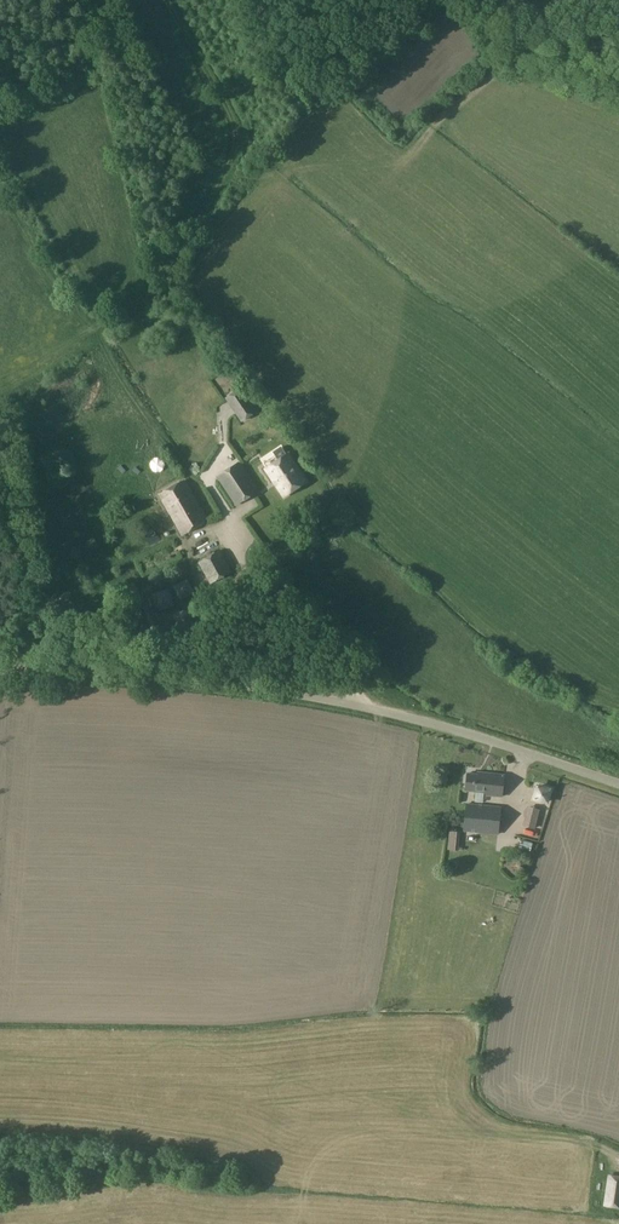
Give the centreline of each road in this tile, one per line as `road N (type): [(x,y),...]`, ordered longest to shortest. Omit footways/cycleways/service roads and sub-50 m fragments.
road 1 (unclassified): [(618,782),(385,708),(188,677),(0,671)]
road 2 (track): [(224,178),(168,284),(83,338)]
road 3 (track): [(169,0),(231,111),(234,159),(224,178)]
road 4 (track): [(405,164),(255,182),(224,178)]
road 5 (track): [(405,164),(522,51)]
road 6 (track): [(618,42),(459,51)]

